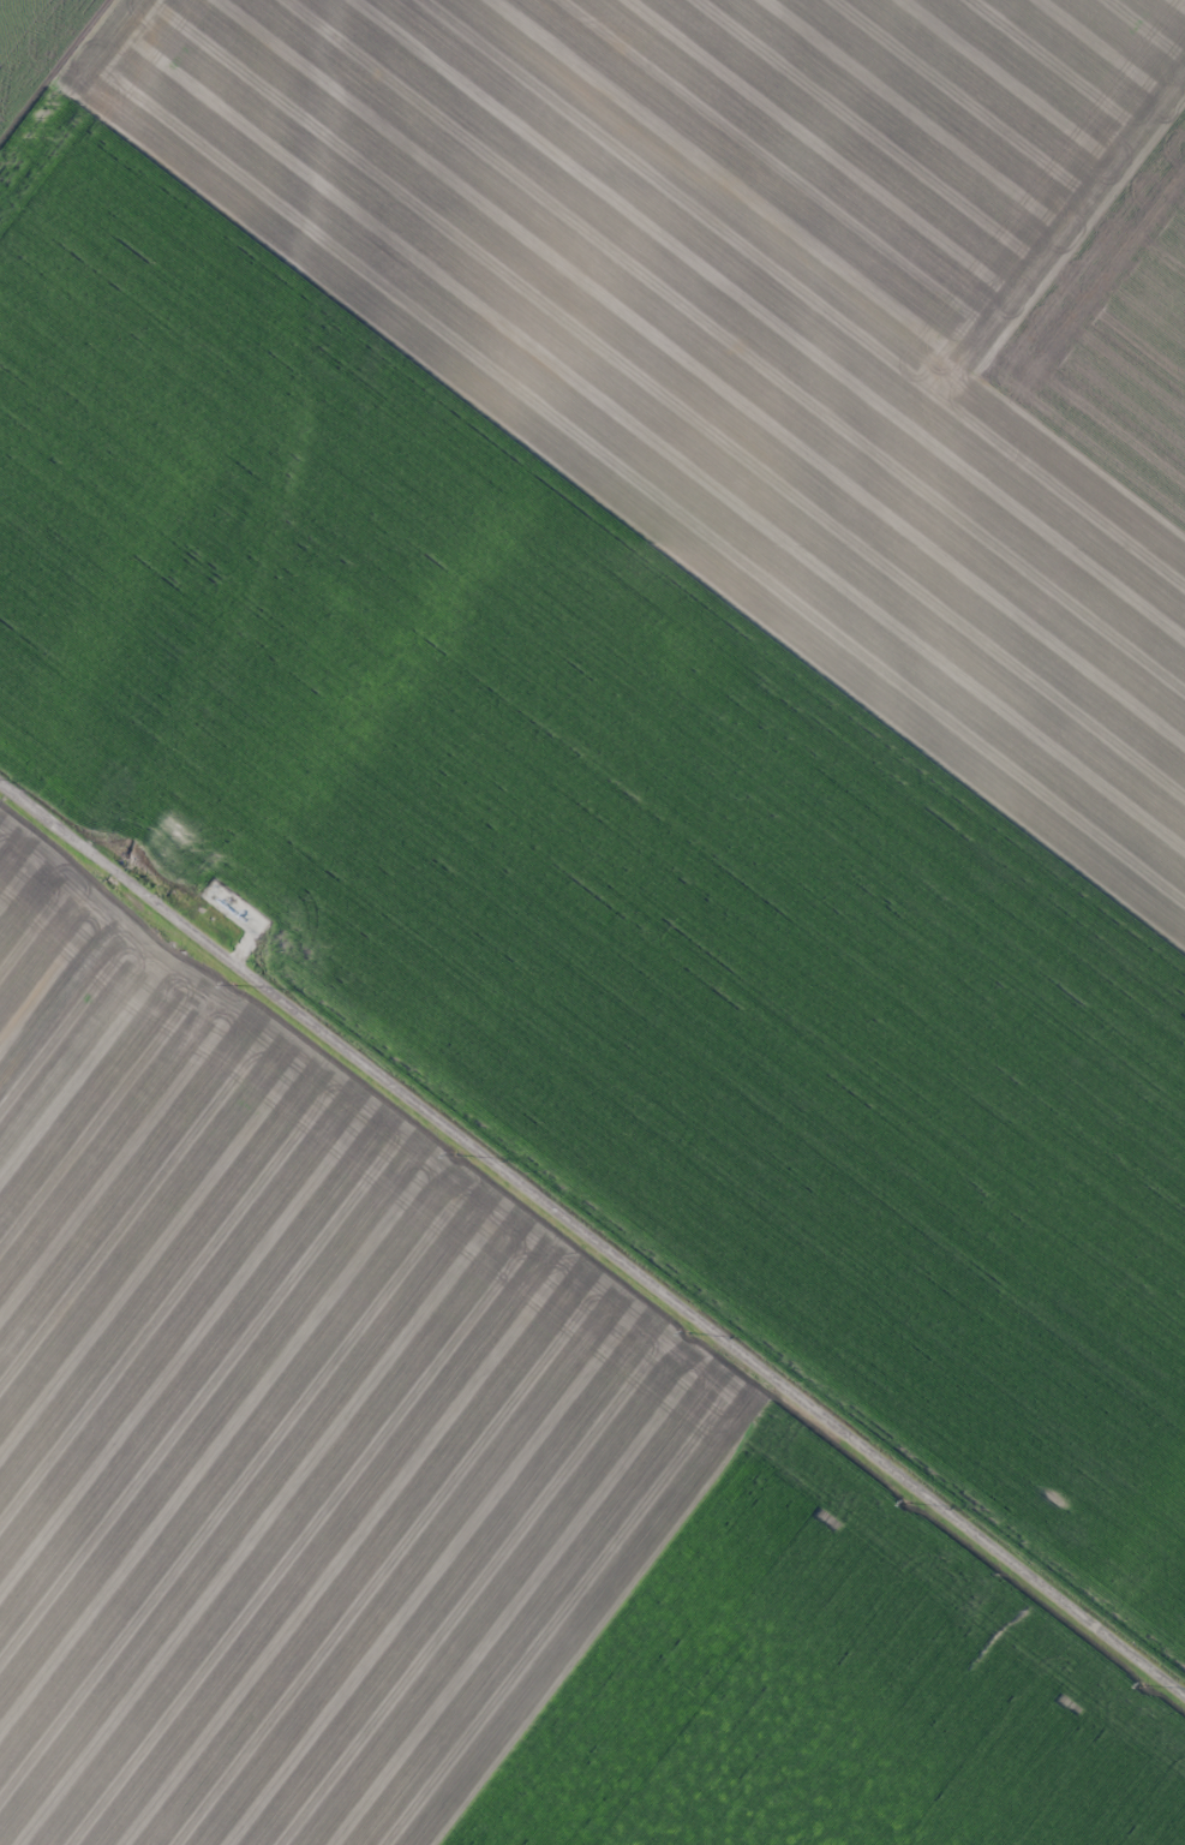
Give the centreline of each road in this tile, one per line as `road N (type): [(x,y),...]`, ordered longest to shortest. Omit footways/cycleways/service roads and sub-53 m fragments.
road 1 (residential): [(0,773),(1184,1689)]

